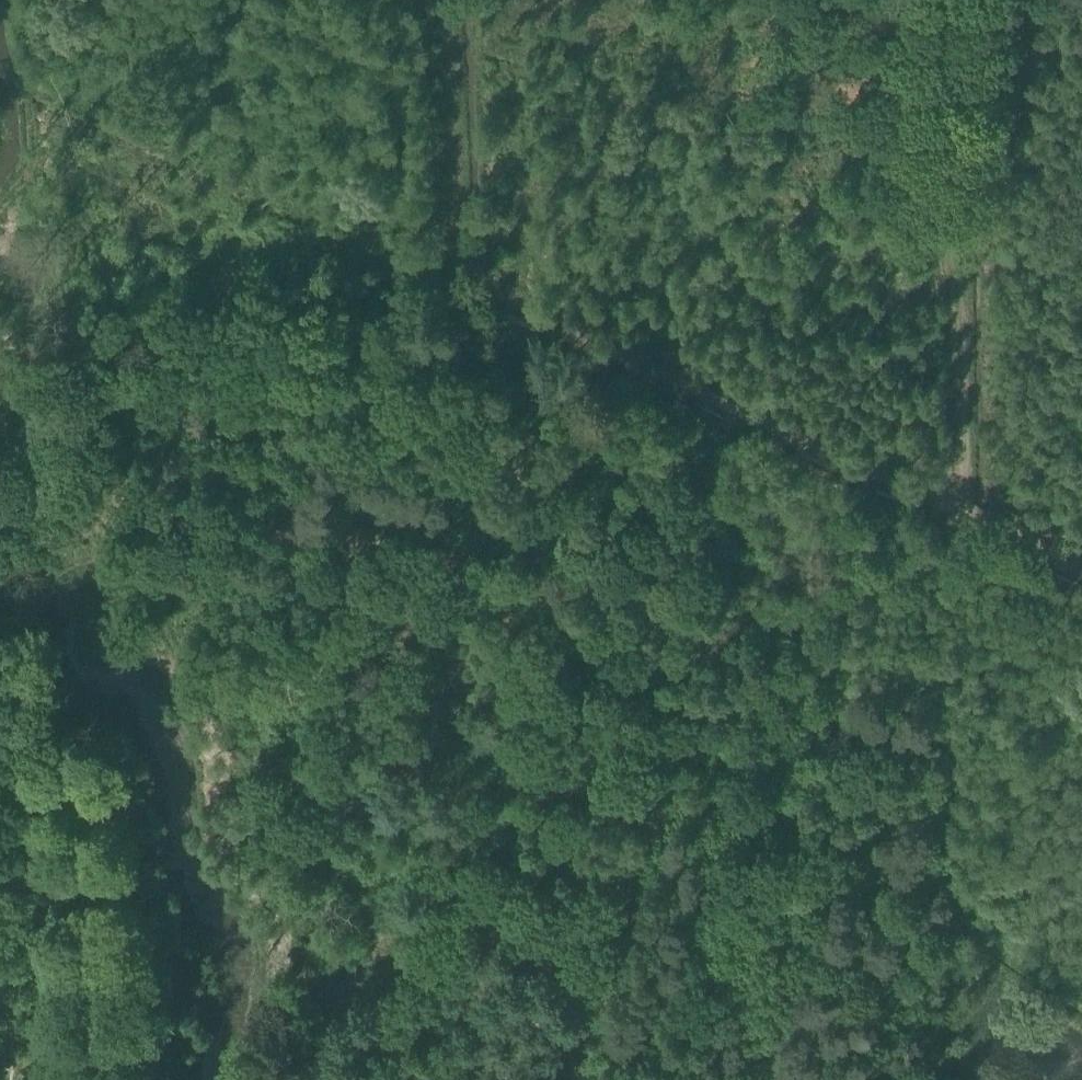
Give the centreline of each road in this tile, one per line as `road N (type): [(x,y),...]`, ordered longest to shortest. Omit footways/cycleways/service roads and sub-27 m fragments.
road 1 (track): [(648,787),(878,842),(929,874),(1008,945),(1081,991)]
road 2 (track): [(648,787),(554,1023),(540,1079)]

